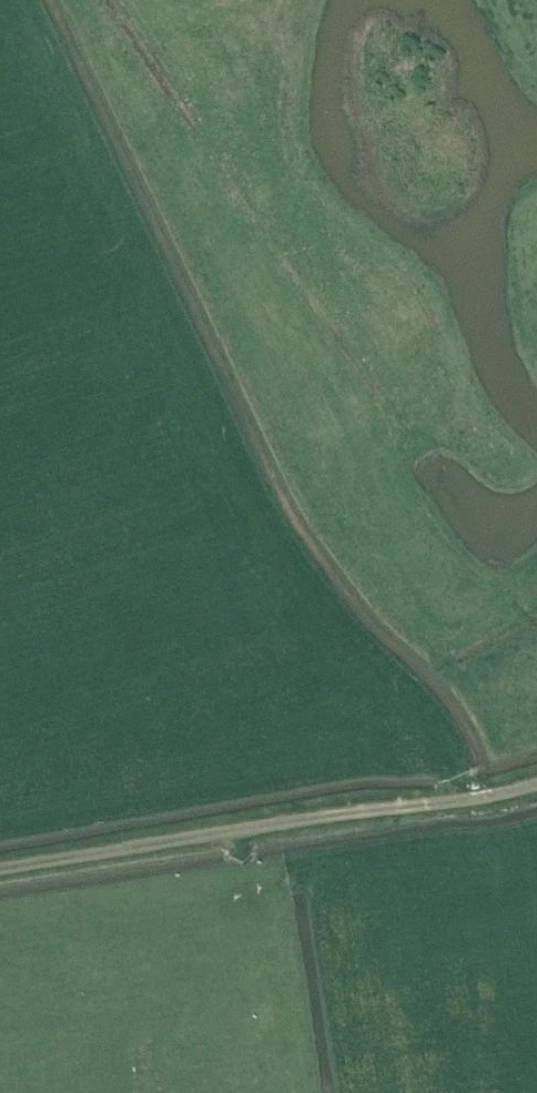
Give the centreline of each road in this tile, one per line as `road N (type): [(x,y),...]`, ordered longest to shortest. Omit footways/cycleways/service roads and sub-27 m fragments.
road 1 (track): [(536,782),(483,797),(362,804),(0,862)]

